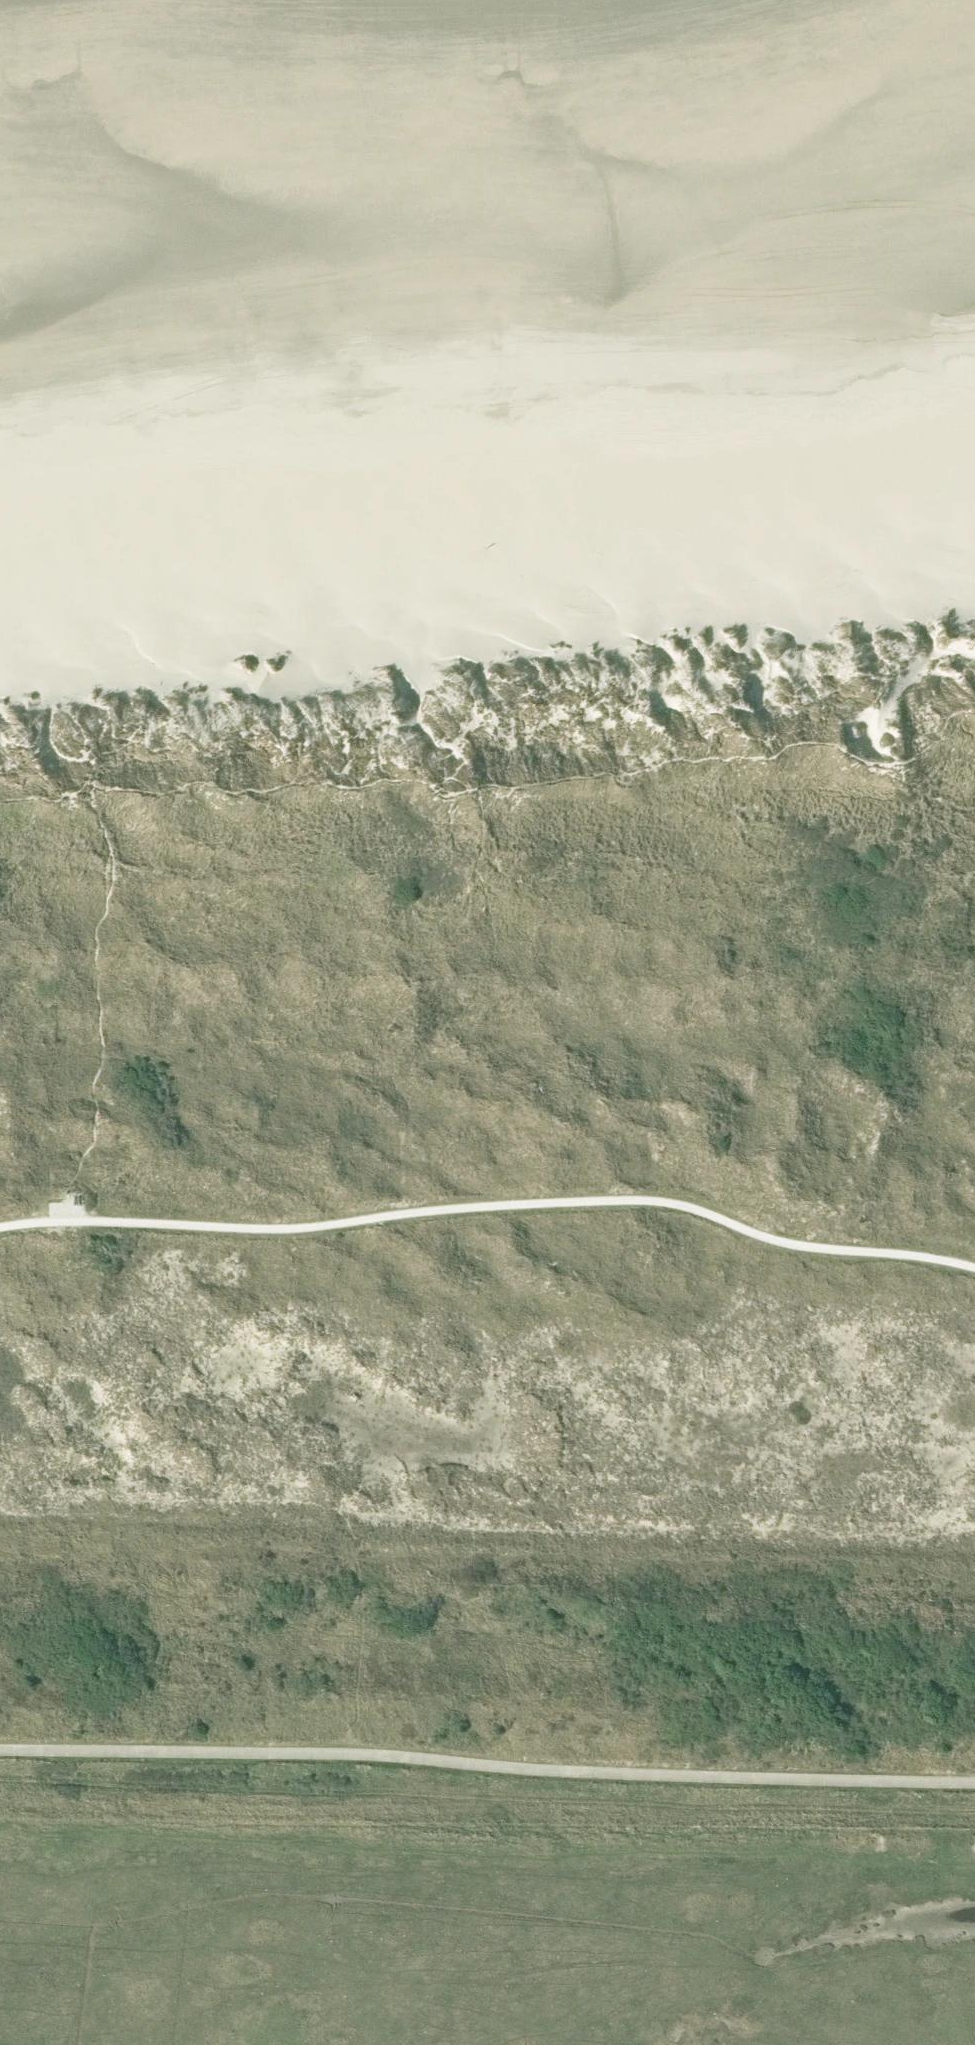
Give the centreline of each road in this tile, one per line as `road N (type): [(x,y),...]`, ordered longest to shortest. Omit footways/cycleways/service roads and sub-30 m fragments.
road 1 (track): [(0,1782),(974,1815)]

